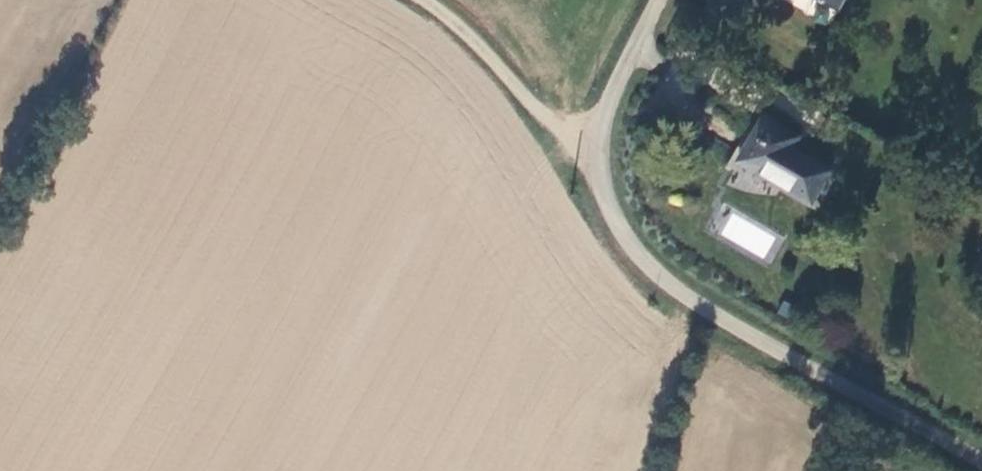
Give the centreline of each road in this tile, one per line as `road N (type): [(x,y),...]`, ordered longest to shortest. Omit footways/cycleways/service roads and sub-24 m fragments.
road 1 (unclassified): [(981,459),(713,314),(630,244),(601,183),(597,151),(603,118),(661,0)]
road 2 (track): [(597,151),(533,106),(427,0)]

